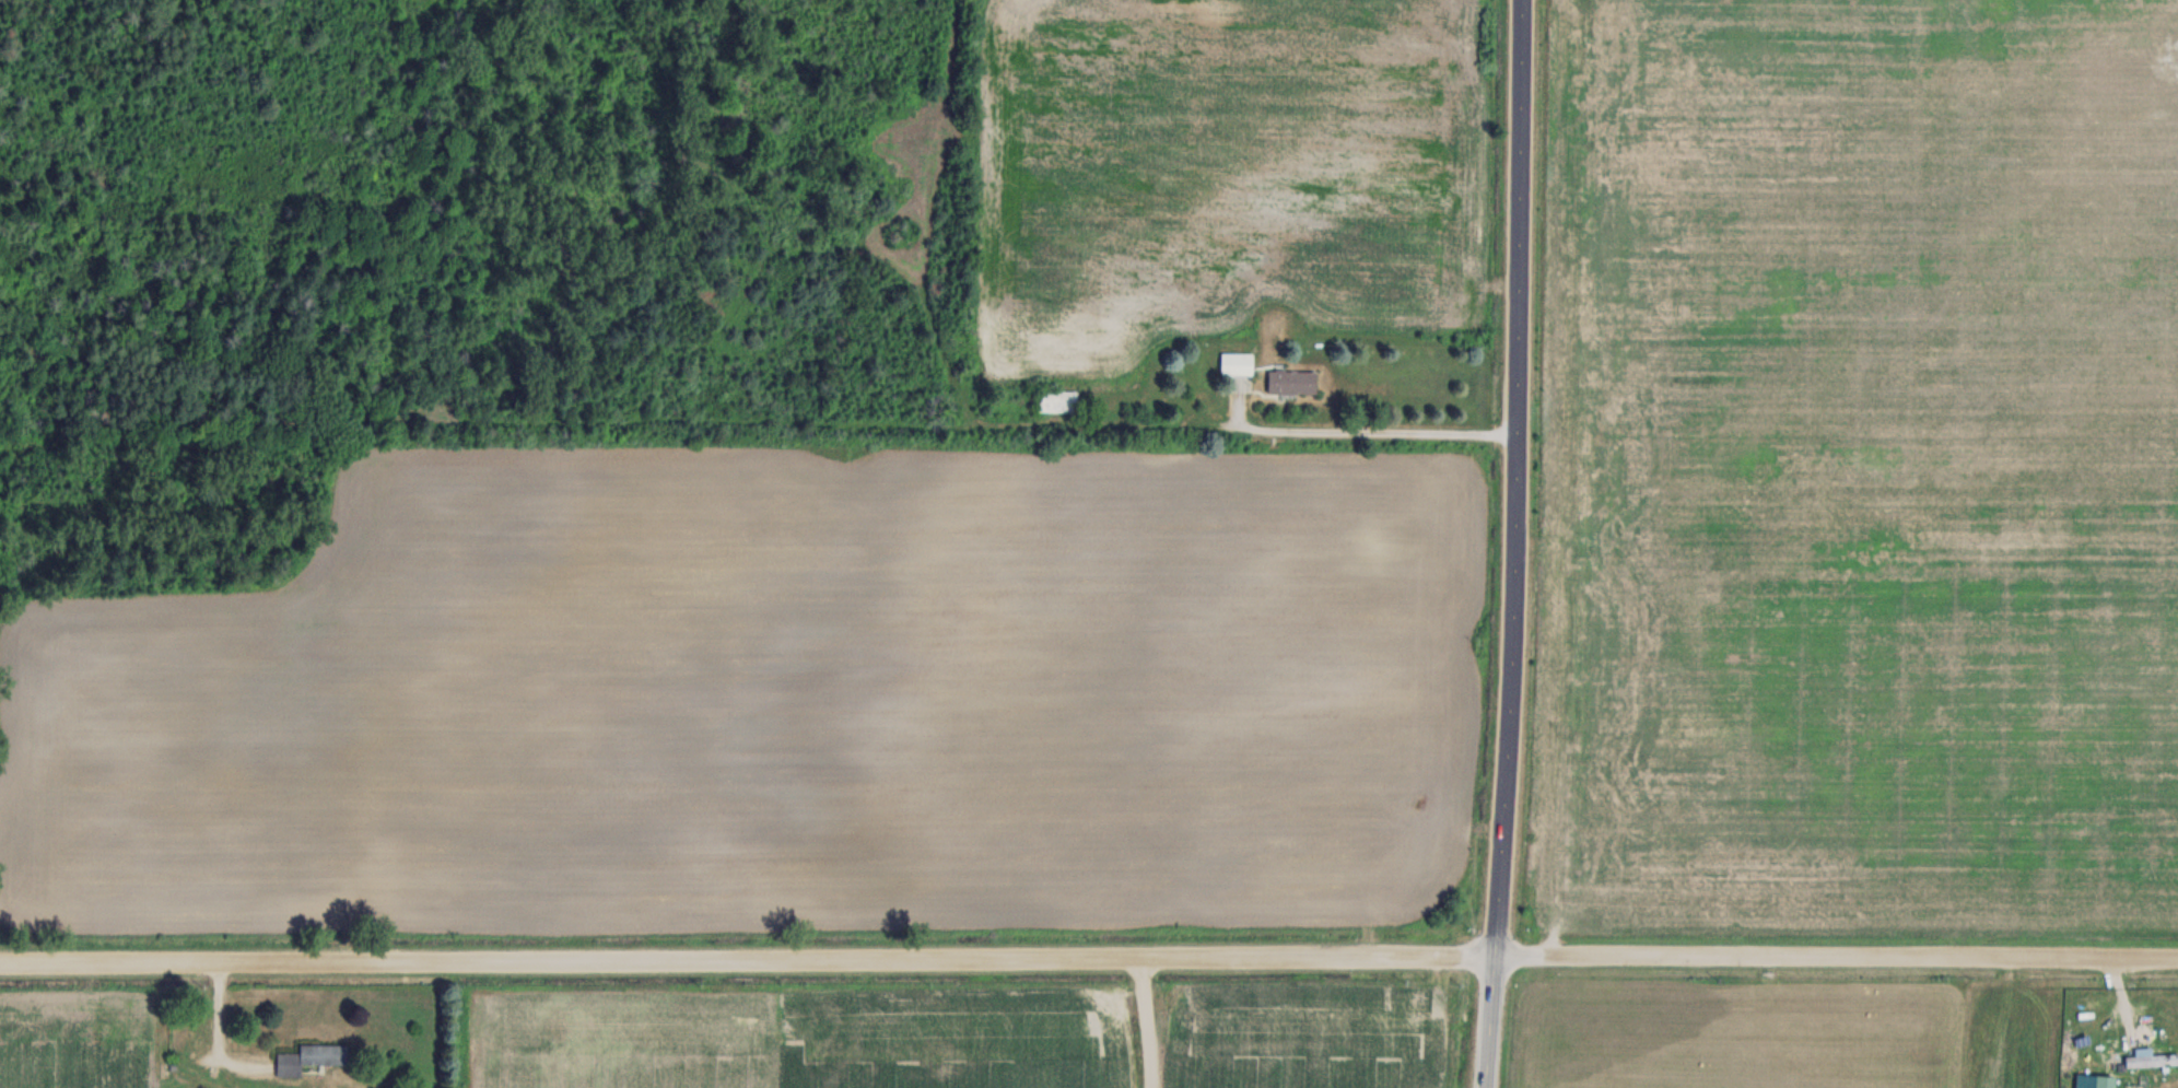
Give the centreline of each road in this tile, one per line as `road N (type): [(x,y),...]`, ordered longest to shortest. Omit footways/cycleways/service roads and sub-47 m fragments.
road 1 (residential): [(0,960),(1496,955),(2177,962)]
road 2 (tertiary): [(1485,1087),(1510,725),(1522,0)]

